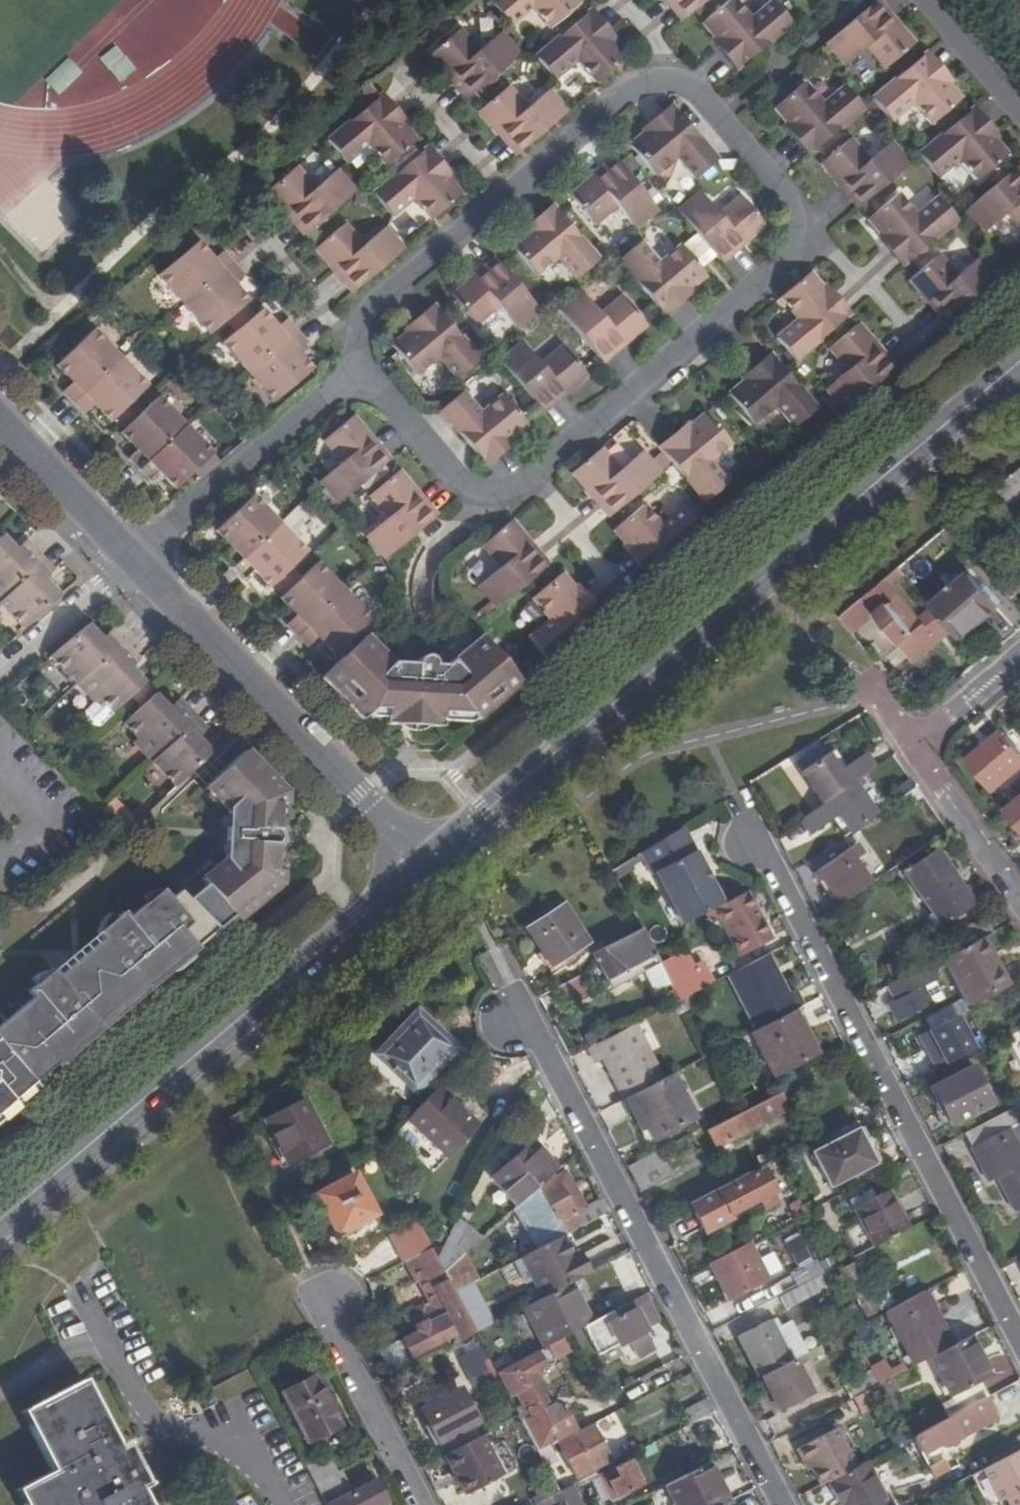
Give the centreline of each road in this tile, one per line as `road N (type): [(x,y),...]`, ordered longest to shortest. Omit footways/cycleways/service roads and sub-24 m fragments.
road 1 (residential): [(356,370),(353,330),(362,311),(628,90),(659,81),(686,87),(713,112),(804,216),(806,236),(797,254),(525,482),(500,492),(465,488)]
road 2 (secondary): [(1019,362),(430,860)]
road 3 (residential): [(1019,1338),(772,866),(751,842)]
road 4 (secondary): [(430,860),(0,1221)]
road 5 (residential): [(513,1017),(543,1044),(784,1504)]
road 6 (residential): [(430,860),(133,562)]
road 7 (residential): [(356,370),(133,562)]
road 8 (residential): [(124,1374),(165,1438),(186,1449),(241,1445),(264,1463),(285,1504)]
road 9 (residential): [(328,1303),(431,1504)]
road 10 (residential): [(133,562),(0,423)]
road 11 (residential): [(1019,901),(911,745)]
road 12 (residential): [(0,676),(133,562)]
road 13 (residential): [(465,488),(356,370)]
road 14 (unclassified): [(926,0),(1019,109)]
road 15 (residential): [(1019,653),(911,745)]
road 16 (unclassified): [(124,1374),(94,1361),(66,1363),(0,1394)]

